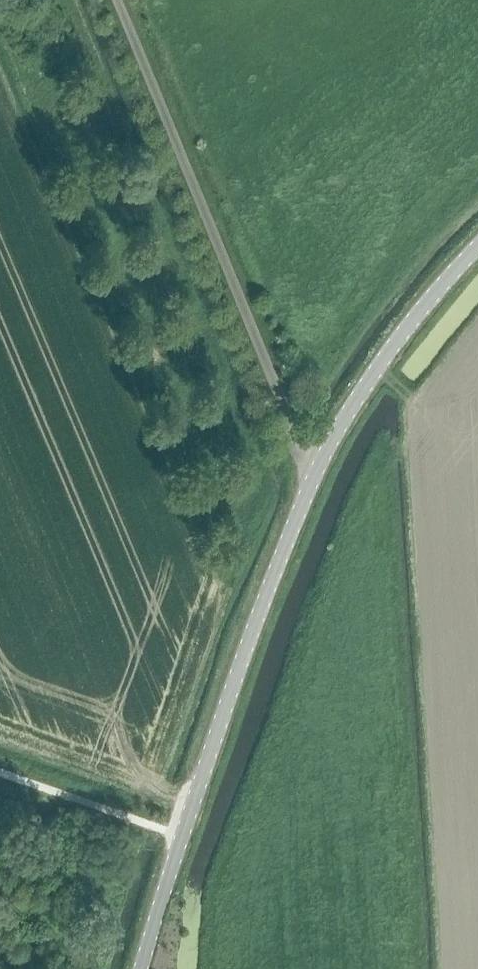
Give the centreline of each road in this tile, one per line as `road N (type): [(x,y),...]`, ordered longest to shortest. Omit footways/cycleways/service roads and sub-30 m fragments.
road 1 (unclassified): [(140,968),(240,663),(316,475),(383,362),(477,244)]

